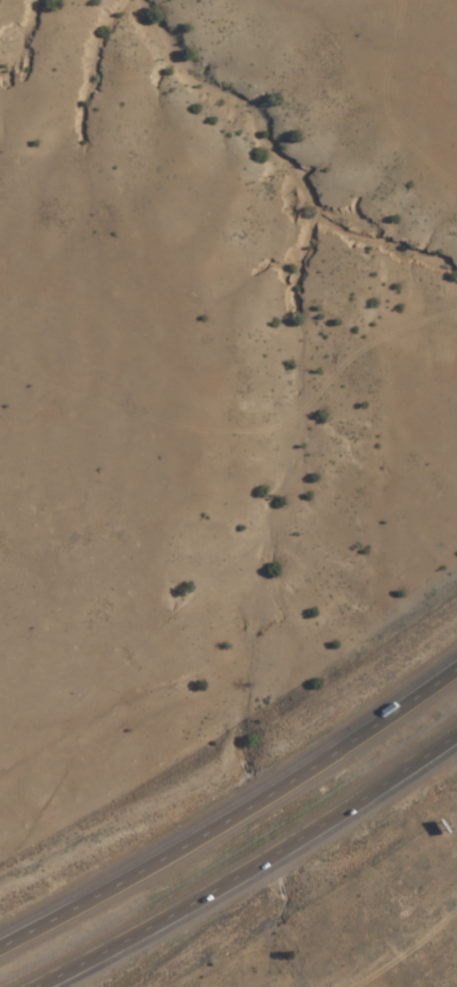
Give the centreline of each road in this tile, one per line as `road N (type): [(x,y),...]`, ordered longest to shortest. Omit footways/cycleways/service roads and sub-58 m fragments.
road 1 (motorway): [(456,671),(348,753),(0,960)]
road 2 (motorway): [(32,986),(320,832),(456,733)]

